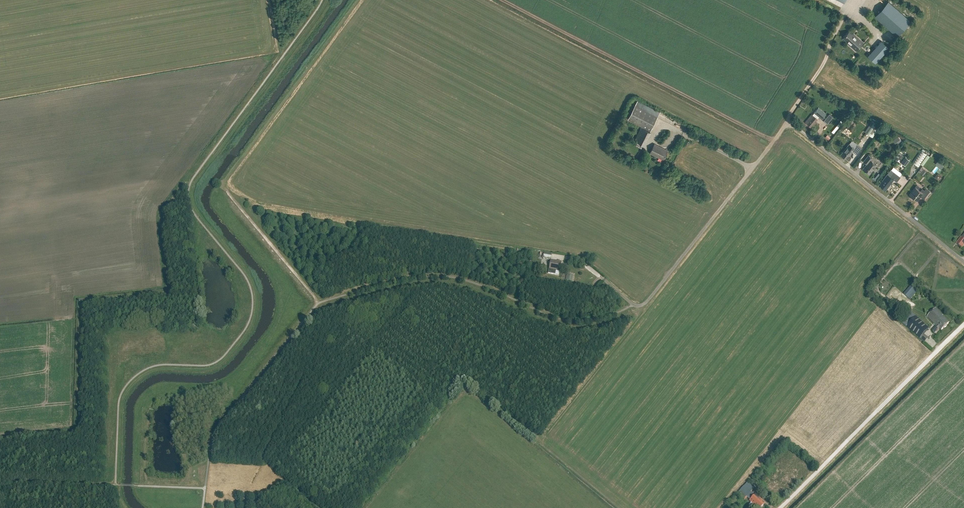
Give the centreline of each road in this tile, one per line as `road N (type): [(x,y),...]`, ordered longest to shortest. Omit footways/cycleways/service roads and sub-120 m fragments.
road 1 (unclassified): [(963,261),(789,122),(644,304),(633,304),(586,264)]
road 2 (track): [(963,325),(779,507)]

